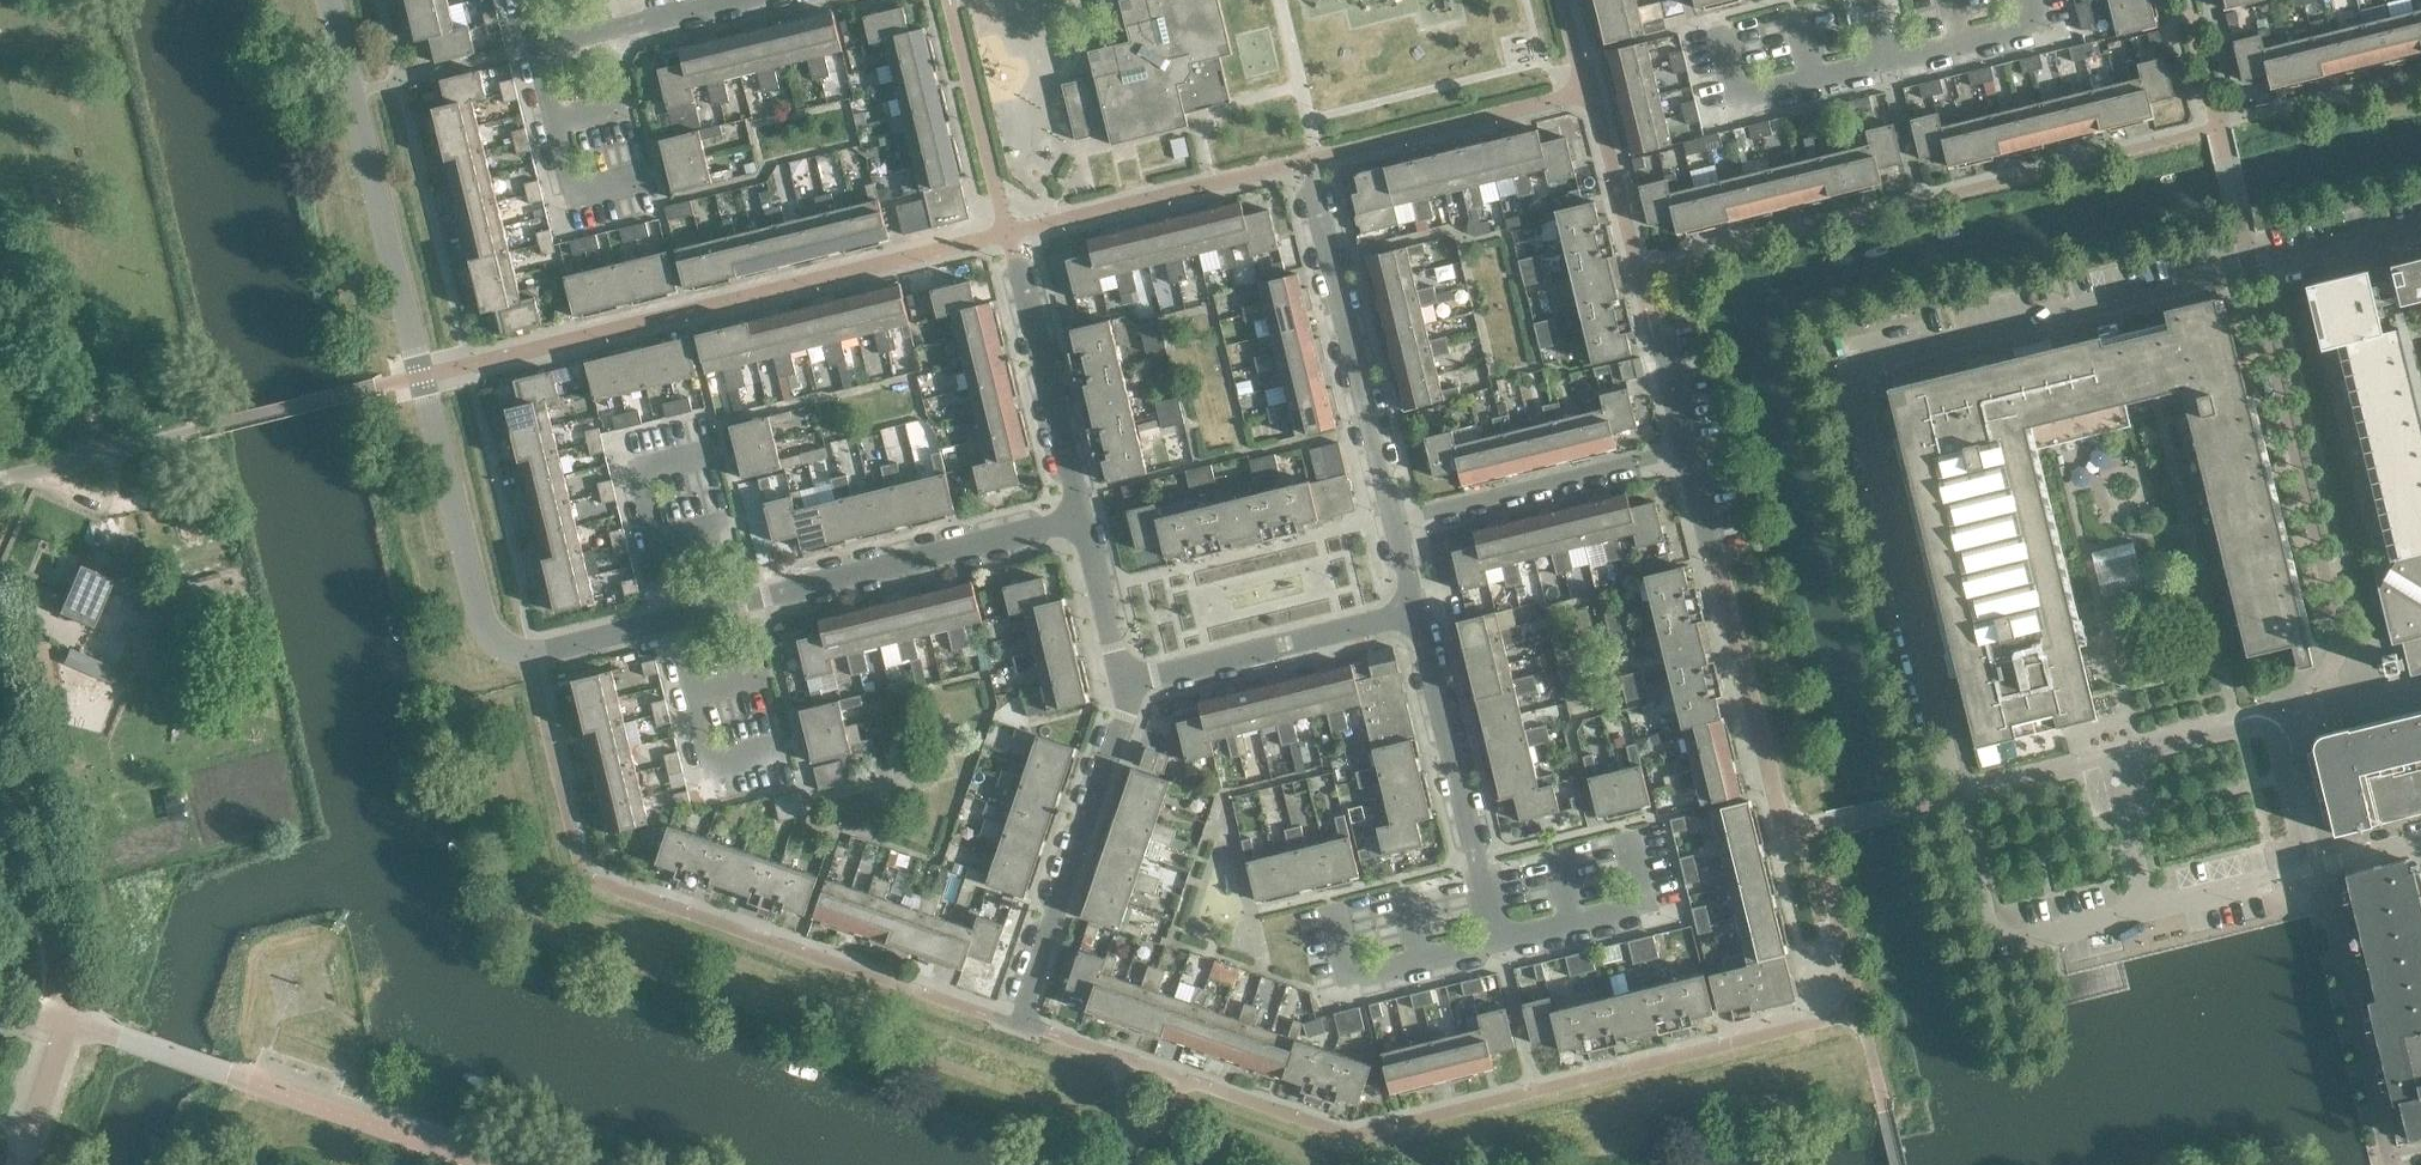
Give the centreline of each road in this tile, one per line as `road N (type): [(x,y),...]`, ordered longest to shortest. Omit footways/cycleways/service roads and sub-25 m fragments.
road 1 (residential): [(2420,841),(2000,943),(1988,935),(1851,381),(1862,357),(2420,225)]
road 2 (residential): [(330,0),(485,631),(495,643),(529,649),(1078,518)]
road 3 (residential): [(1393,525),(1308,164)]
road 4 (residential): [(1018,1023),(1126,704),(1121,683)]
road 5 (residential): [(1495,946),(1414,613)]
road 6 (residential): [(1393,525),(1687,453)]
road 7 (residential): [(1121,683),(1414,613)]
road 8 (residential): [(1078,518),(1011,233)]
road 9 (residential): [(527,51),(732,0)]
road 10 (residential): [(1121,683),(1078,518)]

